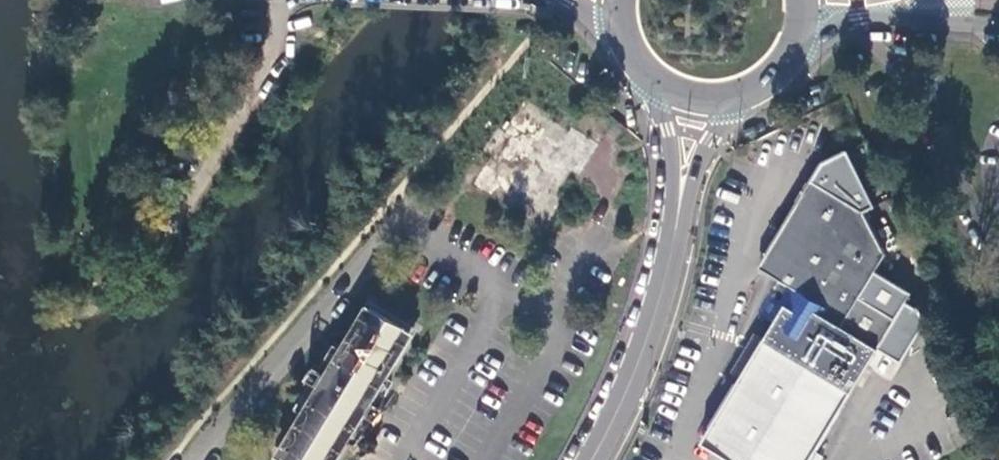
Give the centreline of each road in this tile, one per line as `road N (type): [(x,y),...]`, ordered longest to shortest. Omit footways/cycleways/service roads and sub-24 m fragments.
road 1 (tertiary): [(679,210),(641,355),(591,459)]
road 2 (secondary): [(795,49),(861,19),(998,24)]
road 3 (tertiary): [(643,75),(666,130),(679,210)]
road 4 (tertiary): [(679,210),(711,140),(750,92)]

